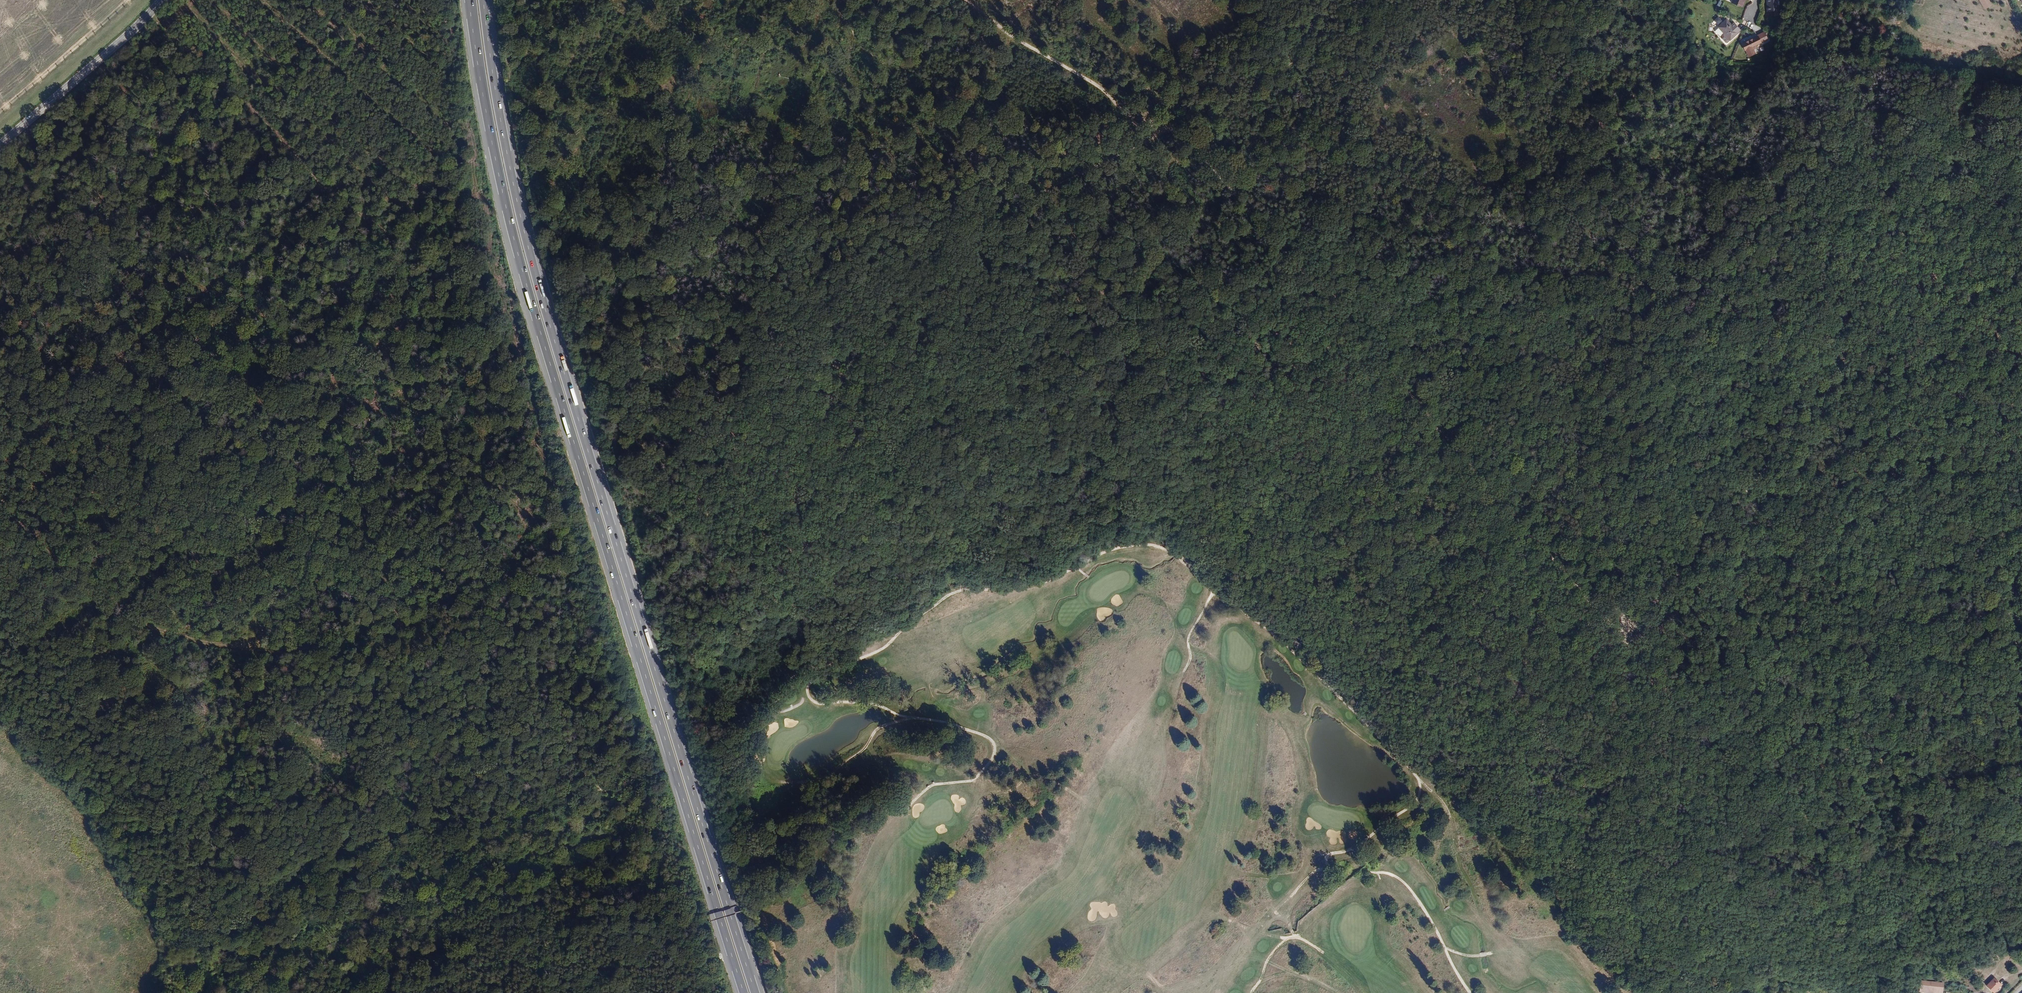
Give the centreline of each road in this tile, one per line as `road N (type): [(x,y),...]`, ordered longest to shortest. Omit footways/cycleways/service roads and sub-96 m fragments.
road 1 (track): [(1848,992),(1780,981),(1667,990),(1634,975),(1525,847),(1188,544),(1139,533),(1045,570),(949,586),(910,614)]
road 2 (track): [(1183,124),(1633,641),(2021,615)]
road 3 (motorway): [(469,0),(518,255),(744,992)]
road 4 (motorway): [(755,992),(548,318),(504,137),(483,0)]
road 5 (track): [(603,387),(1183,124)]
road 6 (track): [(618,785),(389,854),(265,932),(226,942),(186,936),(169,992)]
road 7 (track): [(1294,652),(1419,780),(1416,802),(1325,862),(1340,872),(1400,880),(1470,992)]
road 8 (track): [(0,514),(118,603),(250,676)]
road 9 (track): [(1183,124),(987,0)]
road 10 (track): [(715,737),(843,643),(910,614)]
road 11 (primary): [(163,0),(0,145)]

